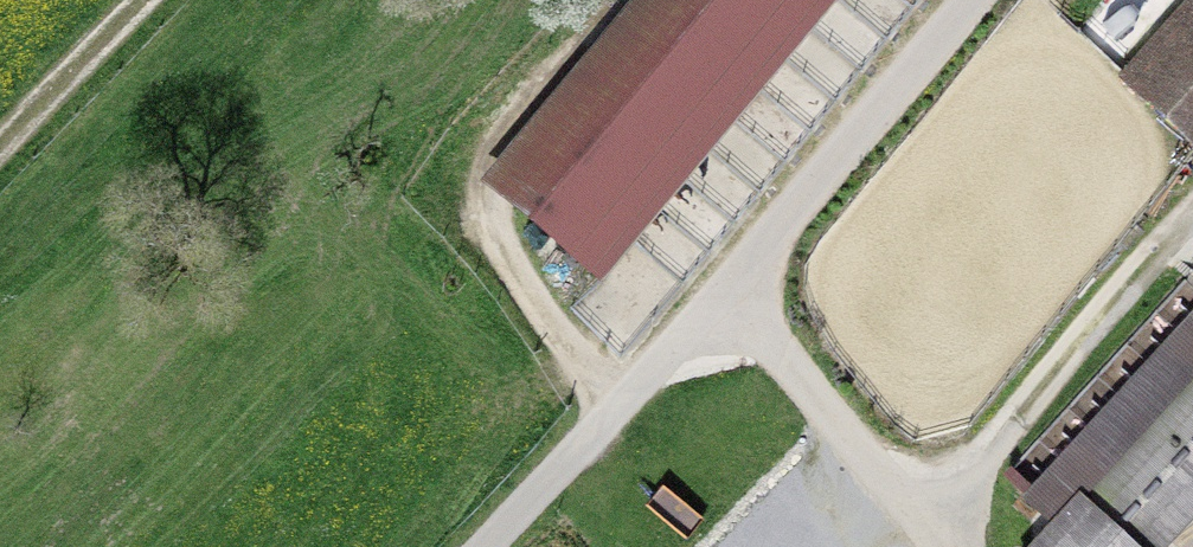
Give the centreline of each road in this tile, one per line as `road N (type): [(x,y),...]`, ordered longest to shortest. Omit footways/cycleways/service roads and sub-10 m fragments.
road 1 (track): [(948,546),(747,296),(513,546)]
road 2 (residential): [(979,0),(747,296)]
road 3 (track): [(134,0),(0,136)]

